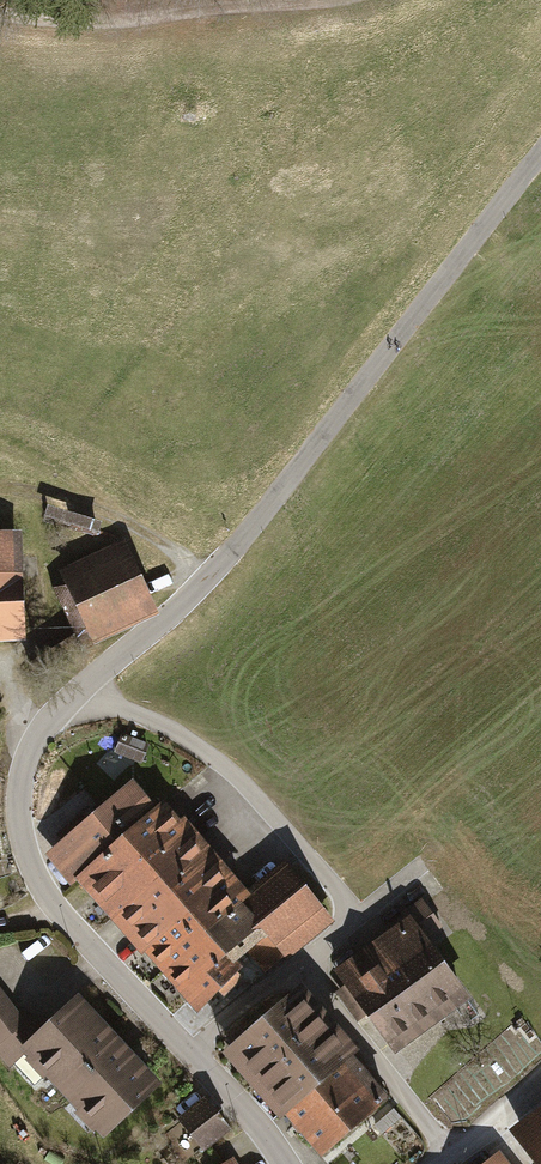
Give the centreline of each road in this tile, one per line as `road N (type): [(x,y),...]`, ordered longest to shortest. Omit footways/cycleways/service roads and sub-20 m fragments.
road 1 (unclassified): [(540,152),(226,562),(46,722),(21,775),(28,864),(67,923),(267,1135),(284,1163)]
road 2 (track): [(344,0),(149,23),(0,19)]

